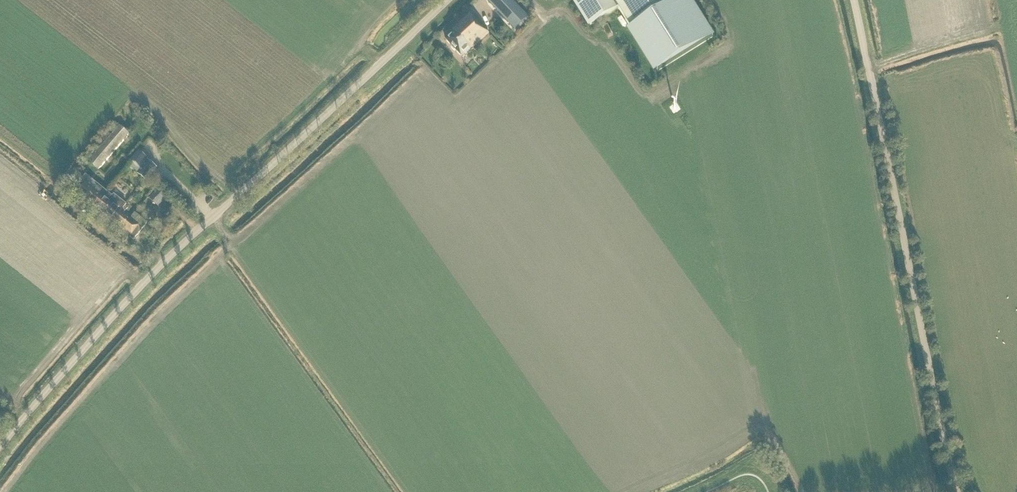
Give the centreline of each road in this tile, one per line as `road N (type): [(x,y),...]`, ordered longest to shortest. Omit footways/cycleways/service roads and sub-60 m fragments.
road 1 (unclassified): [(0,461),(81,358),(185,247),(454,0)]
road 2 (unclassified): [(955,491),(854,0)]

